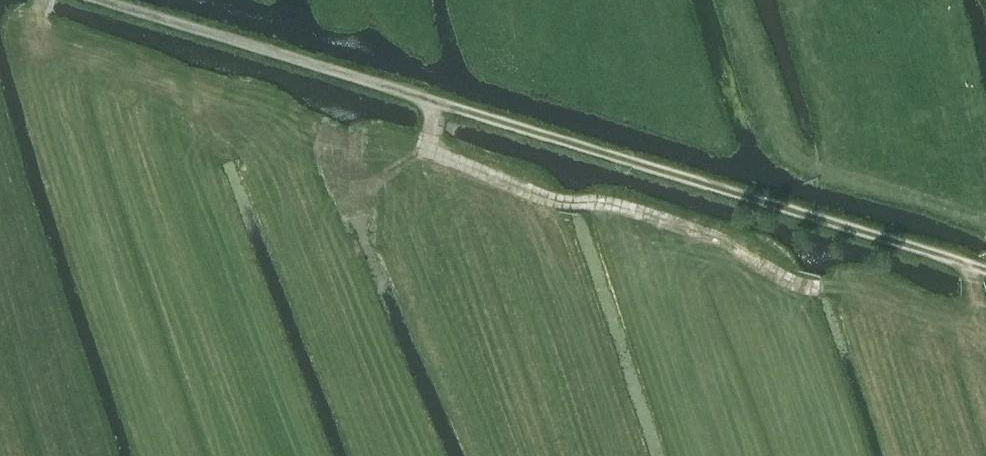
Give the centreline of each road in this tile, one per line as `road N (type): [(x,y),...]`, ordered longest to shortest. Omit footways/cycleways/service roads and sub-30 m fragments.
road 1 (track): [(985,271),(432,101)]
road 2 (track): [(819,288),(793,283),(721,238),(605,203),(563,202),(426,149),(432,101)]
road 3 (track): [(432,101),(100,0)]

